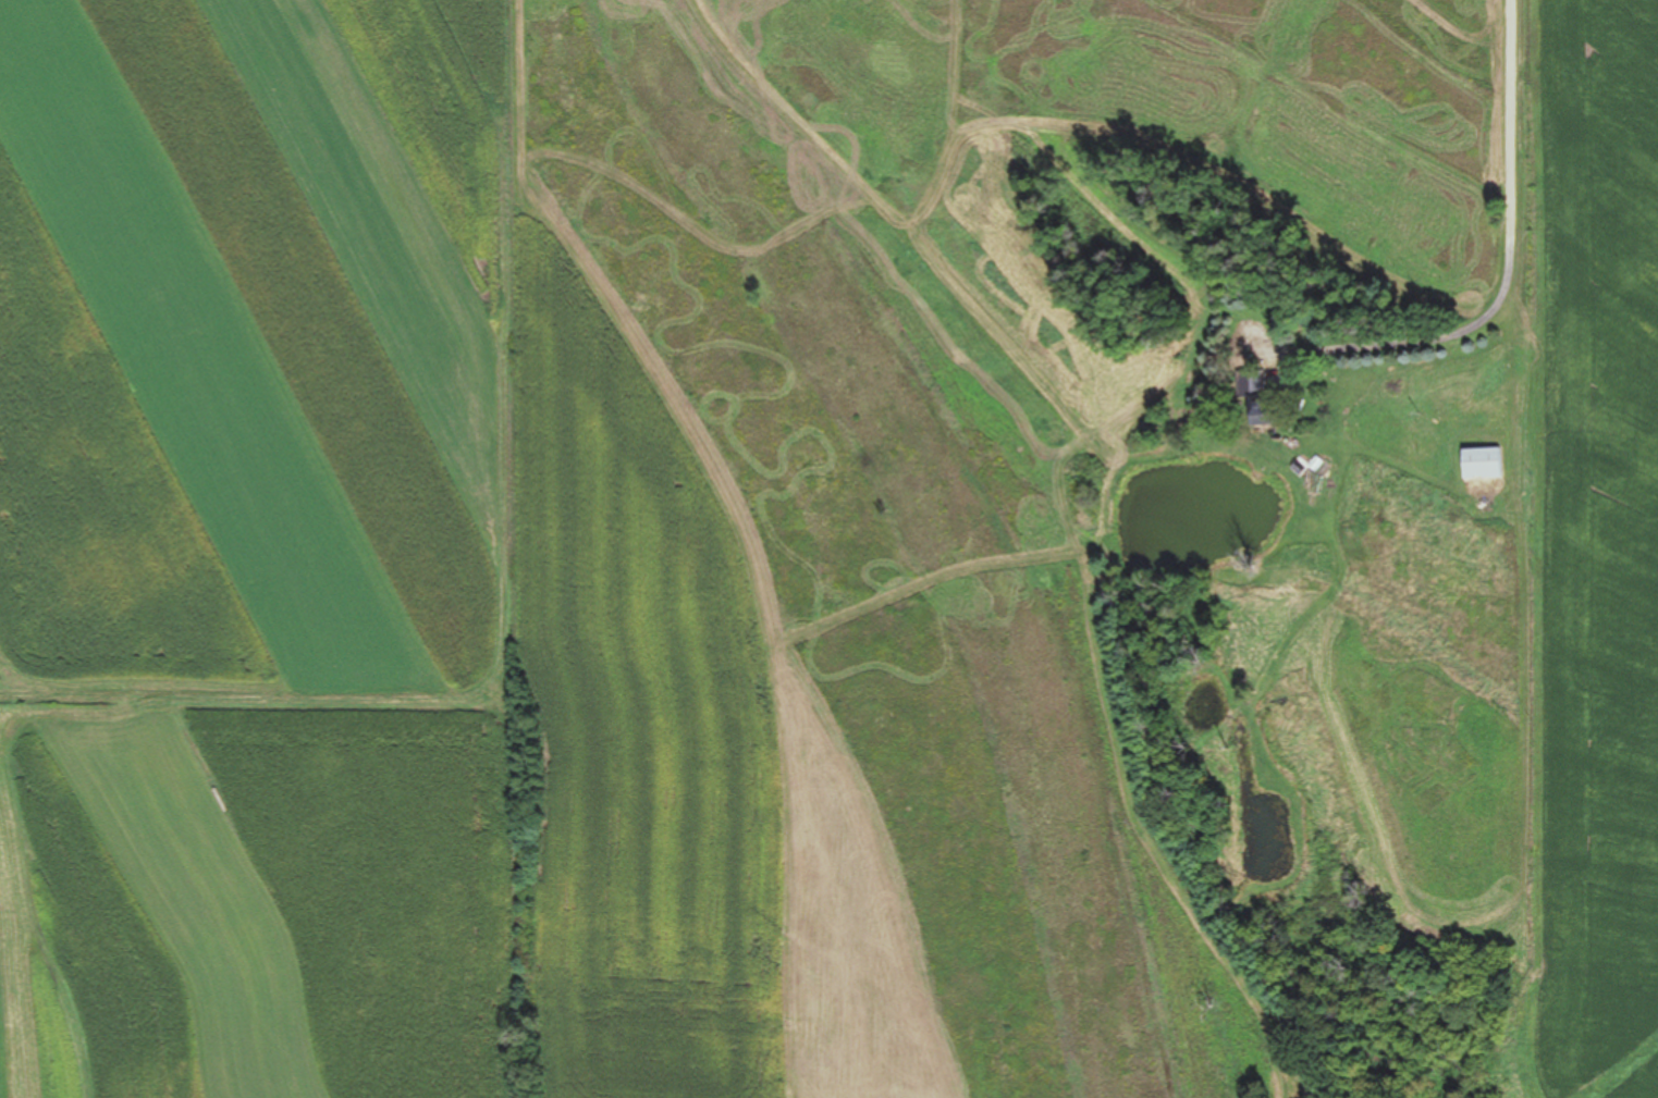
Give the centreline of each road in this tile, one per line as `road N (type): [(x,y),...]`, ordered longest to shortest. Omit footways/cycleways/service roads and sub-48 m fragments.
road 1 (residential): [(1530,0),(1538,348),(1400,419)]

